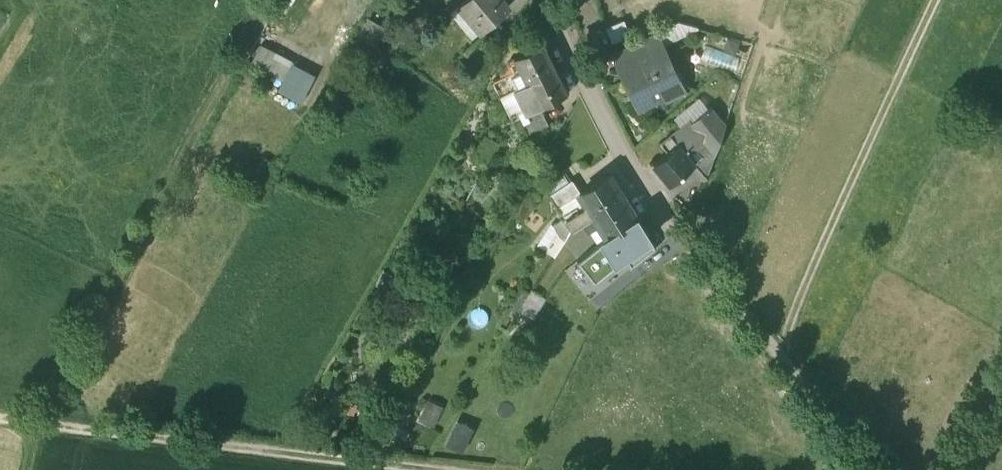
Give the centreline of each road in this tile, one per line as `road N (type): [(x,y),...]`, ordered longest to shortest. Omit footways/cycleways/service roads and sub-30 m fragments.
road 1 (residential): [(547,0),(631,168),(873,469)]
road 2 (track): [(0,418),(438,469)]

